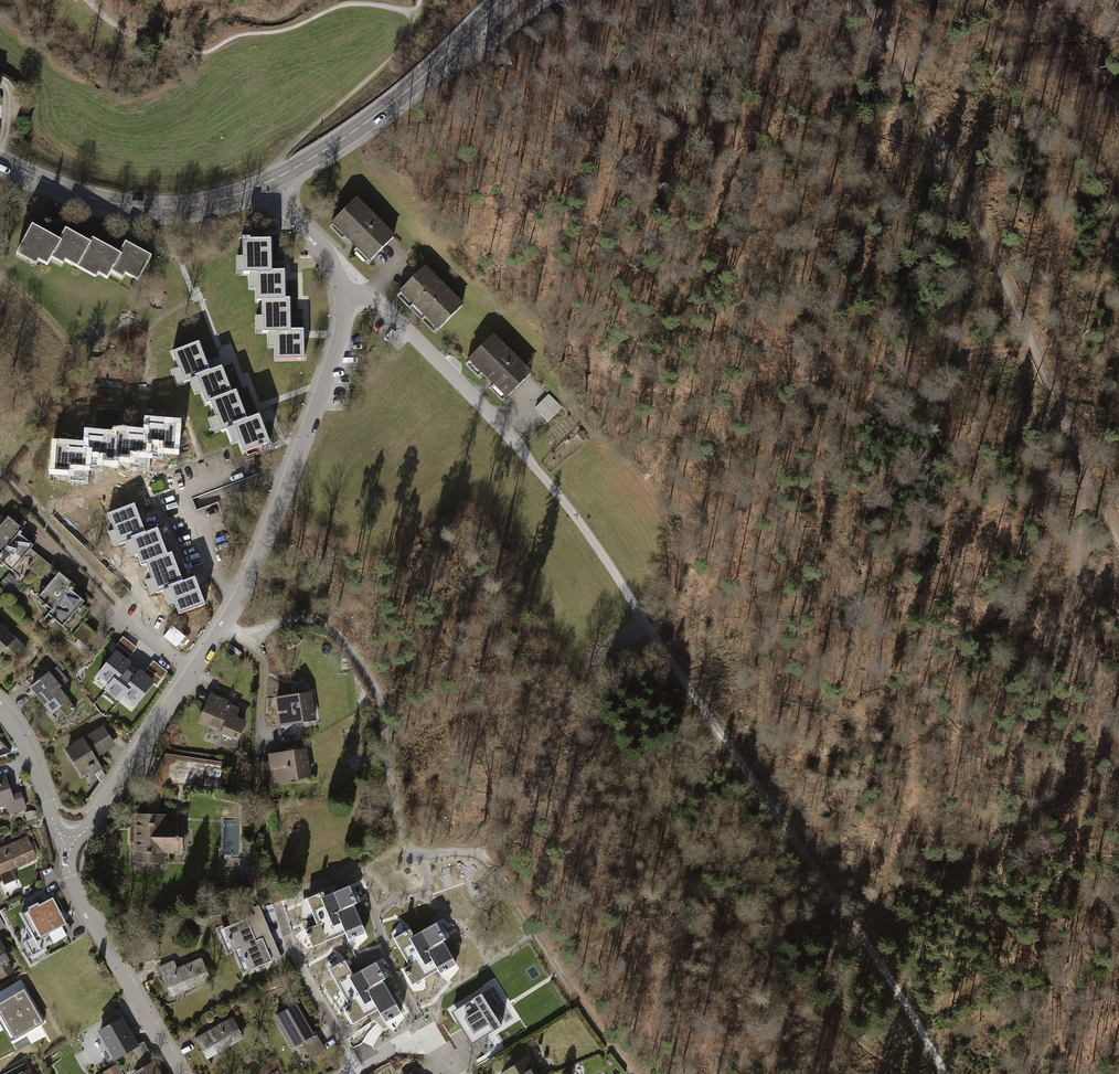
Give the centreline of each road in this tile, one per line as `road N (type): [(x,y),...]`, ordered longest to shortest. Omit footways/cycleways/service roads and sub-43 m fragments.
road 1 (track): [(219,633),(310,617),(348,646),(377,691),(401,838),(423,854),(467,853),(490,863),(634,1073)]
road 2 (residential): [(343,296),(342,331),(321,396),(255,567),(103,807),(65,845)]
road 3 (track): [(1080,554),(1078,451),(895,46),(859,0)]
road 4 (track): [(945,1073),(909,1009),(651,630)]
road 5 (residential): [(651,630),(519,447),(383,305),(343,296)]
road 6 (secondary): [(501,0),(393,101),(275,180)]
road 7 (secondary): [(275,180),(223,199),(127,205),(0,161)]
road 8 (residential): [(65,845),(80,901),(178,1073)]
road 9 (track): [(419,0),(399,49),(284,150),(275,180)]
road 10 (track): [(414,16),(361,4),(326,10),(276,32),(230,38),(203,54)]
road 11 (track): [(1080,554),(1084,665),(1118,751)]
road 12 (track): [(1118,4),(1004,11),(955,0)]
road 13 (residential): [(0,710),(26,747),(65,845)]
road 14 (residential): [(275,180),(280,205),(326,253),(343,296)]
road 15 (residential): [(457,1073),(440,1050),(392,1047),(347,1073)]
road 16 (track): [(553,0),(478,55),(443,58)]

